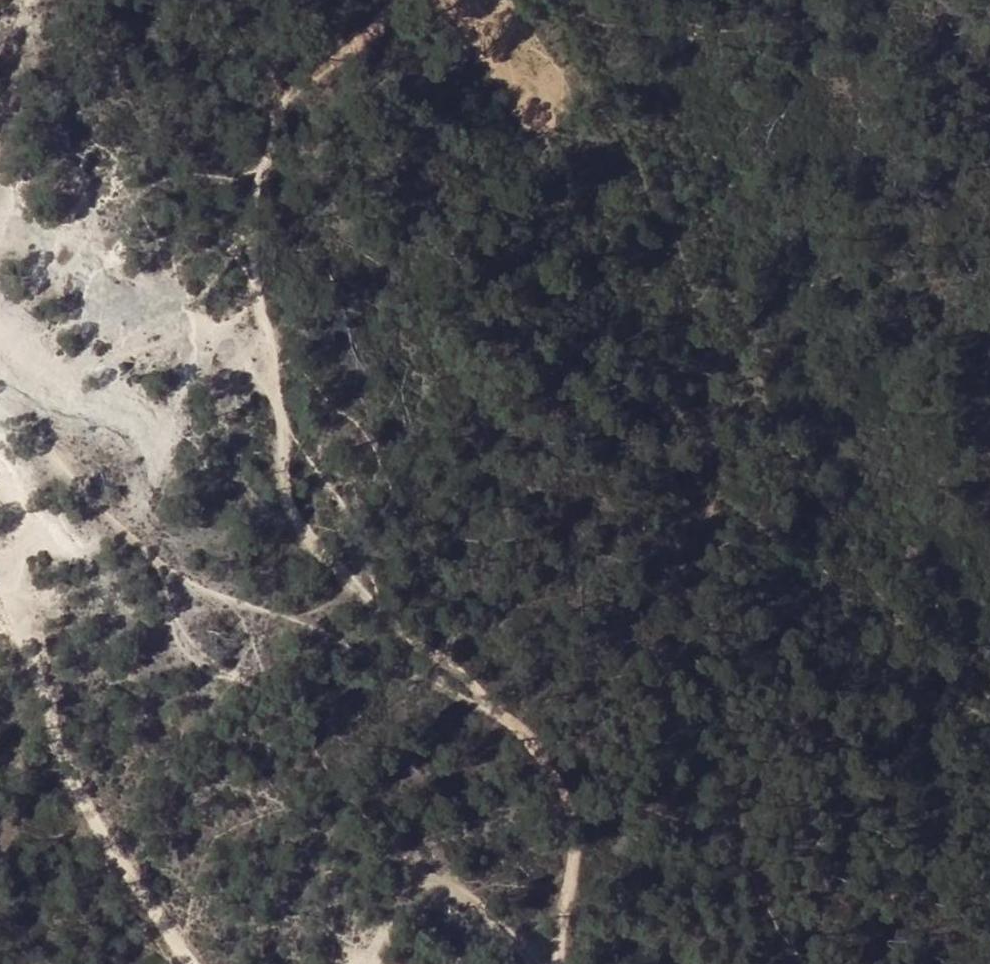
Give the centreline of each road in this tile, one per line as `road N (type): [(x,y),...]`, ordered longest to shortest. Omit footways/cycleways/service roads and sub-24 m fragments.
road 1 (track): [(0,581),(130,864),(198,963)]
road 2 (track): [(533,963),(502,918),(460,885),(411,903),(368,963)]

